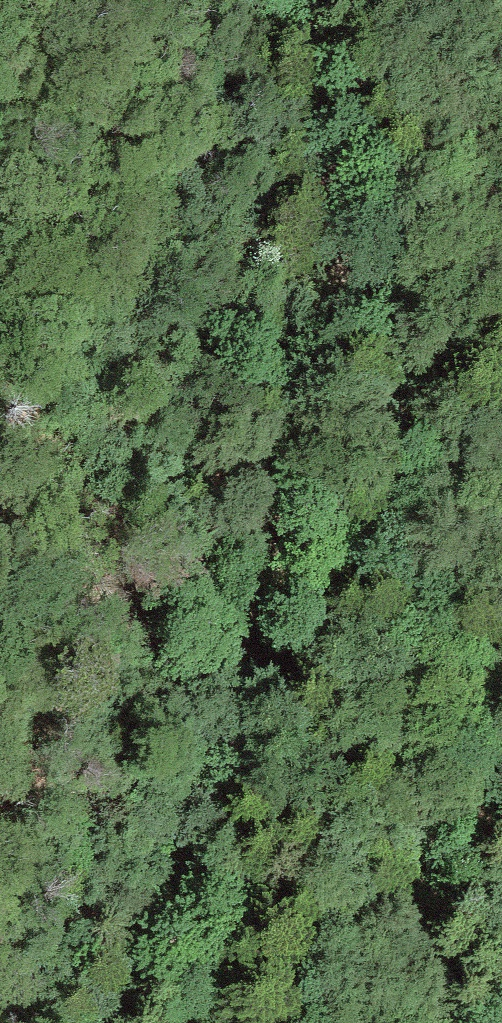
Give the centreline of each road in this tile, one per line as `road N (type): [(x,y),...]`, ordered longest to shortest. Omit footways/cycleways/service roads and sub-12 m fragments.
road 1 (track): [(441,1022),(407,688),(392,381),(364,274),(326,235),(327,179),(305,47),(289,0)]
road 2 (track): [(109,1022),(179,750),(263,582),(326,235)]

